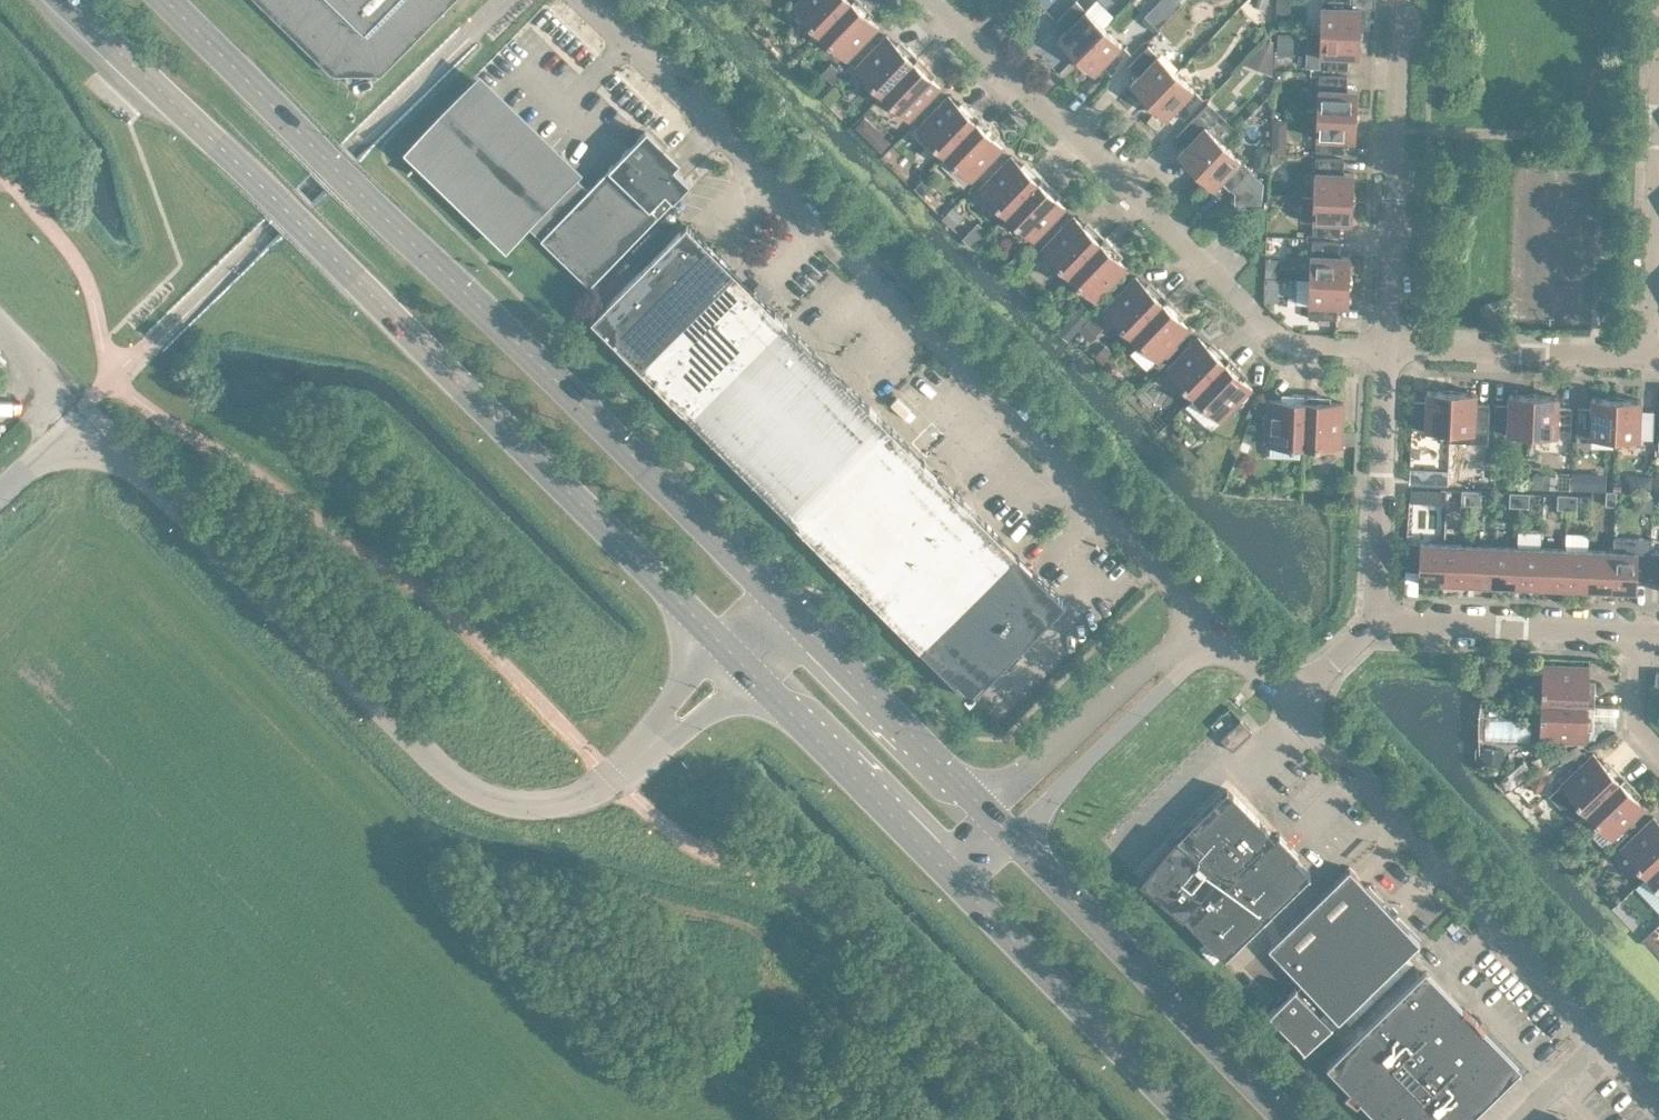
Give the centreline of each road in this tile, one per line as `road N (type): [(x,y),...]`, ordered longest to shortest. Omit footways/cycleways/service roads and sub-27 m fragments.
road 1 (secondary): [(62,0),(724,649)]
road 2 (unclassified): [(1206,624),(585,0)]
road 3 (secondary): [(796,612),(175,0)]
road 4 (tertiary): [(82,412),(455,780),(500,800),(547,804),(593,796),(615,779)]
road 5 (residential): [(1388,352),(1292,352),(930,0)]
road 6 (unclassified): [(1658,1097),(1288,707)]
road 7 (secondary): [(1294,1119),(1017,832)]
road 8 (residential): [(1388,352),(1402,0)]
road 9 (secondary): [(945,875),(1189,1119)]
road 10 (residential): [(1017,832),(1182,674),(1206,624)]
road 11 (residential): [(1206,624),(994,808)]
road 12 (secondary): [(994,808),(796,612)]
road 13 (secondary): [(755,679),(945,875)]
road 14 (residential): [(1377,621),(1388,352)]
road 15 (residential): [(1652,364),(1388,352)]
road 16 (residential): [(1636,633),(1377,621)]
road 17 (residential): [(1652,364),(1658,132)]
road 18 (tertiary): [(615,779),(657,760),(755,679)]
road 19 (tertiary): [(724,649),(615,779)]
road 20 (residential): [(1658,754),(1636,730),(1636,633)]
road 21 (residential): [(1288,707),(1377,621)]

